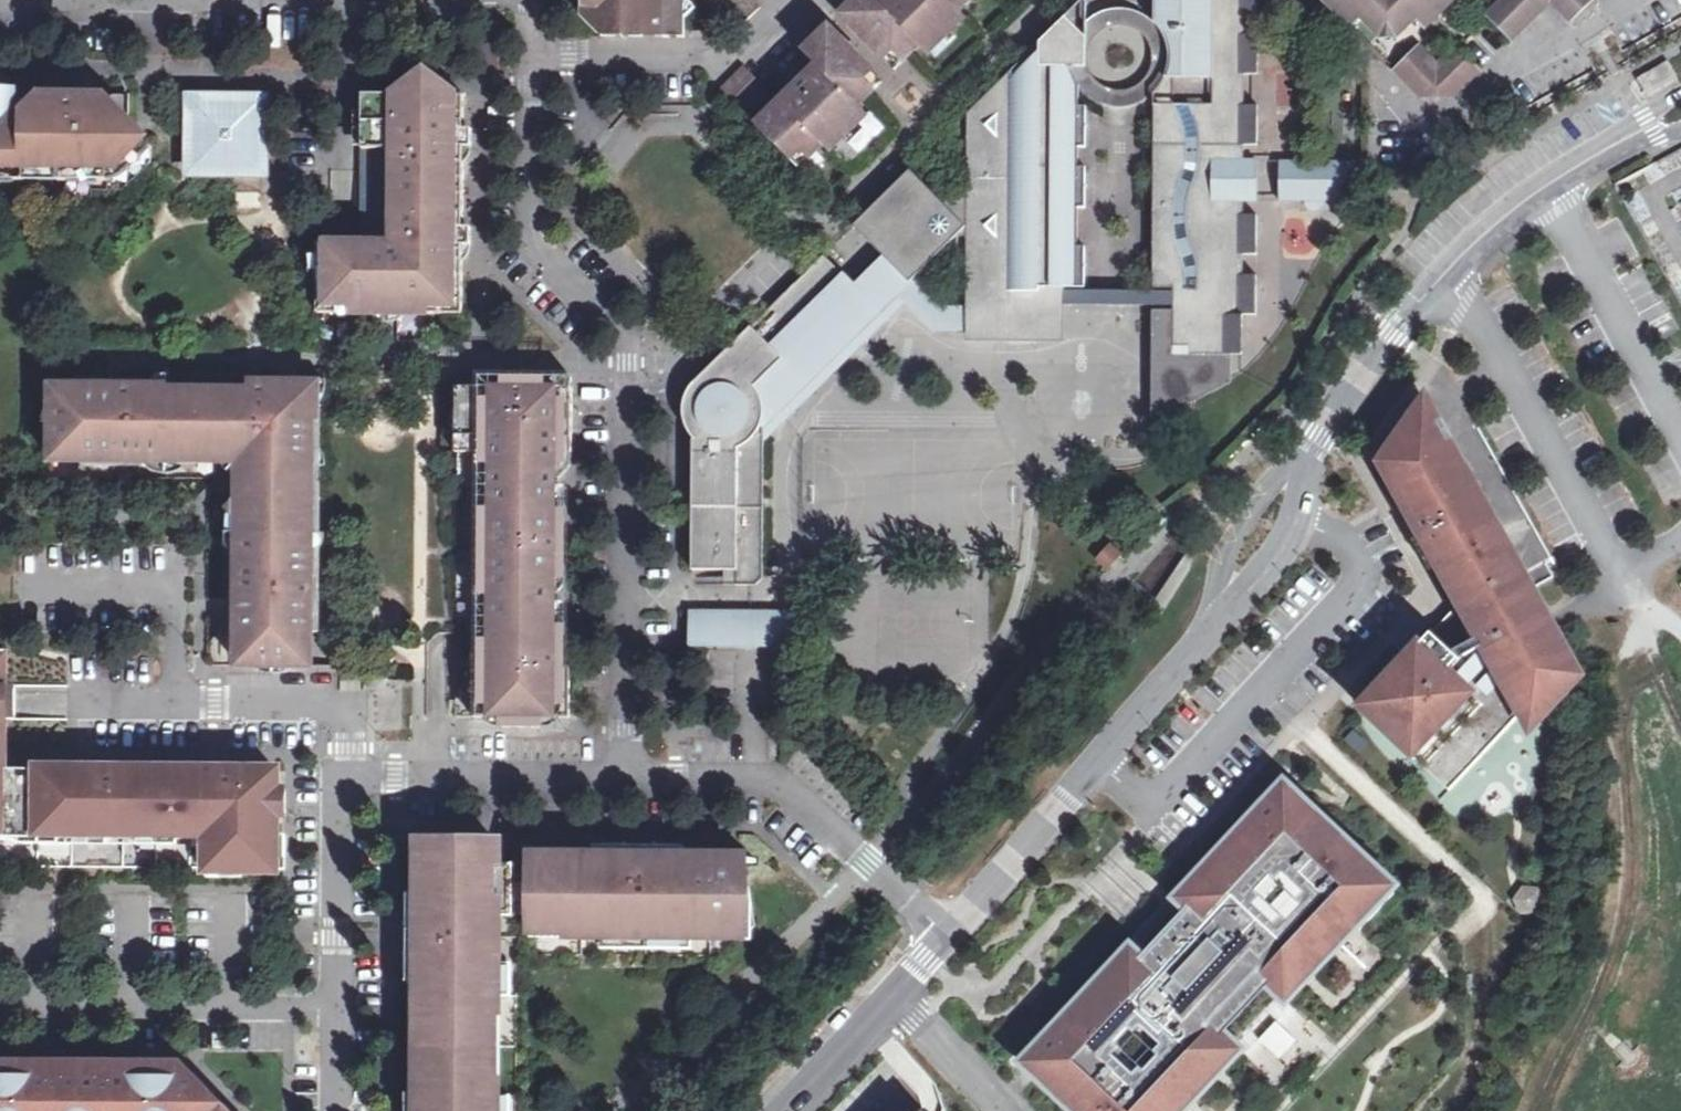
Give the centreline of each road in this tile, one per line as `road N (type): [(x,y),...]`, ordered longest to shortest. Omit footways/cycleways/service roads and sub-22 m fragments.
road 1 (tertiary): [(1680,111),(1513,211),(1402,319),(1309,454),(1294,532),(1278,563),(951,929)]
road 2 (residential): [(534,53),(529,243),(630,335),(627,784)]
road 3 (residential): [(627,784),(343,775),(335,1110)]
road 4 (residential): [(627,784),(770,781),(951,929)]
road 5 (residential): [(1634,0),(1529,57),(1470,100),(1430,115),(1376,63)]
road 6 (residential): [(799,0),(709,58),(534,53)]
road 7 (tertiary): [(951,929),(782,1110)]

